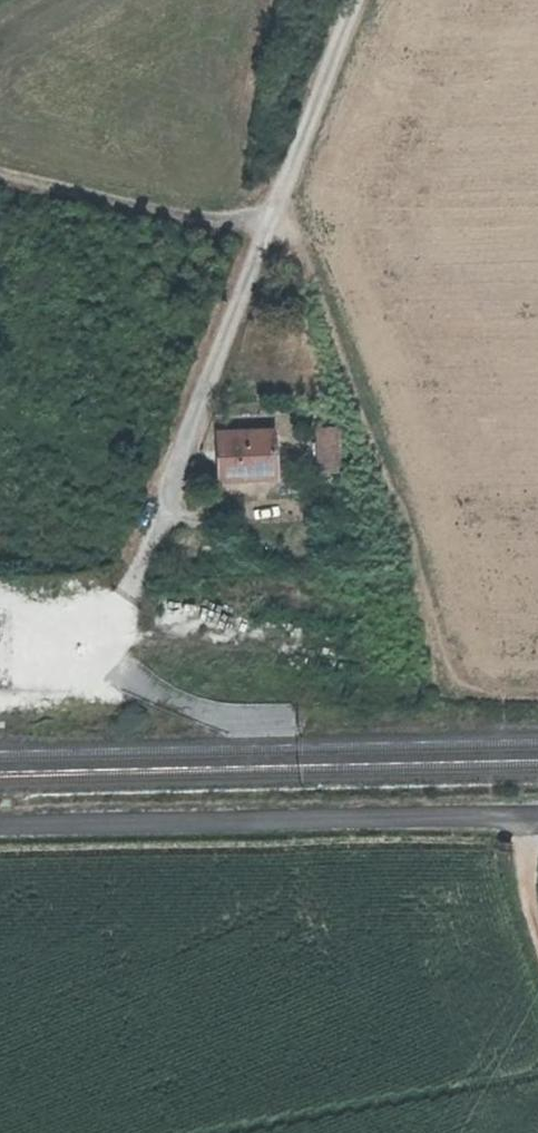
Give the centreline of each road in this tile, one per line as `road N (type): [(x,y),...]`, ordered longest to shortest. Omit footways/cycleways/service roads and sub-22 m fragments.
road 1 (residential): [(0,828),(533,815)]
road 2 (track): [(279,191),(326,301),(449,653)]
road 3 (track): [(269,216),(0,170)]

